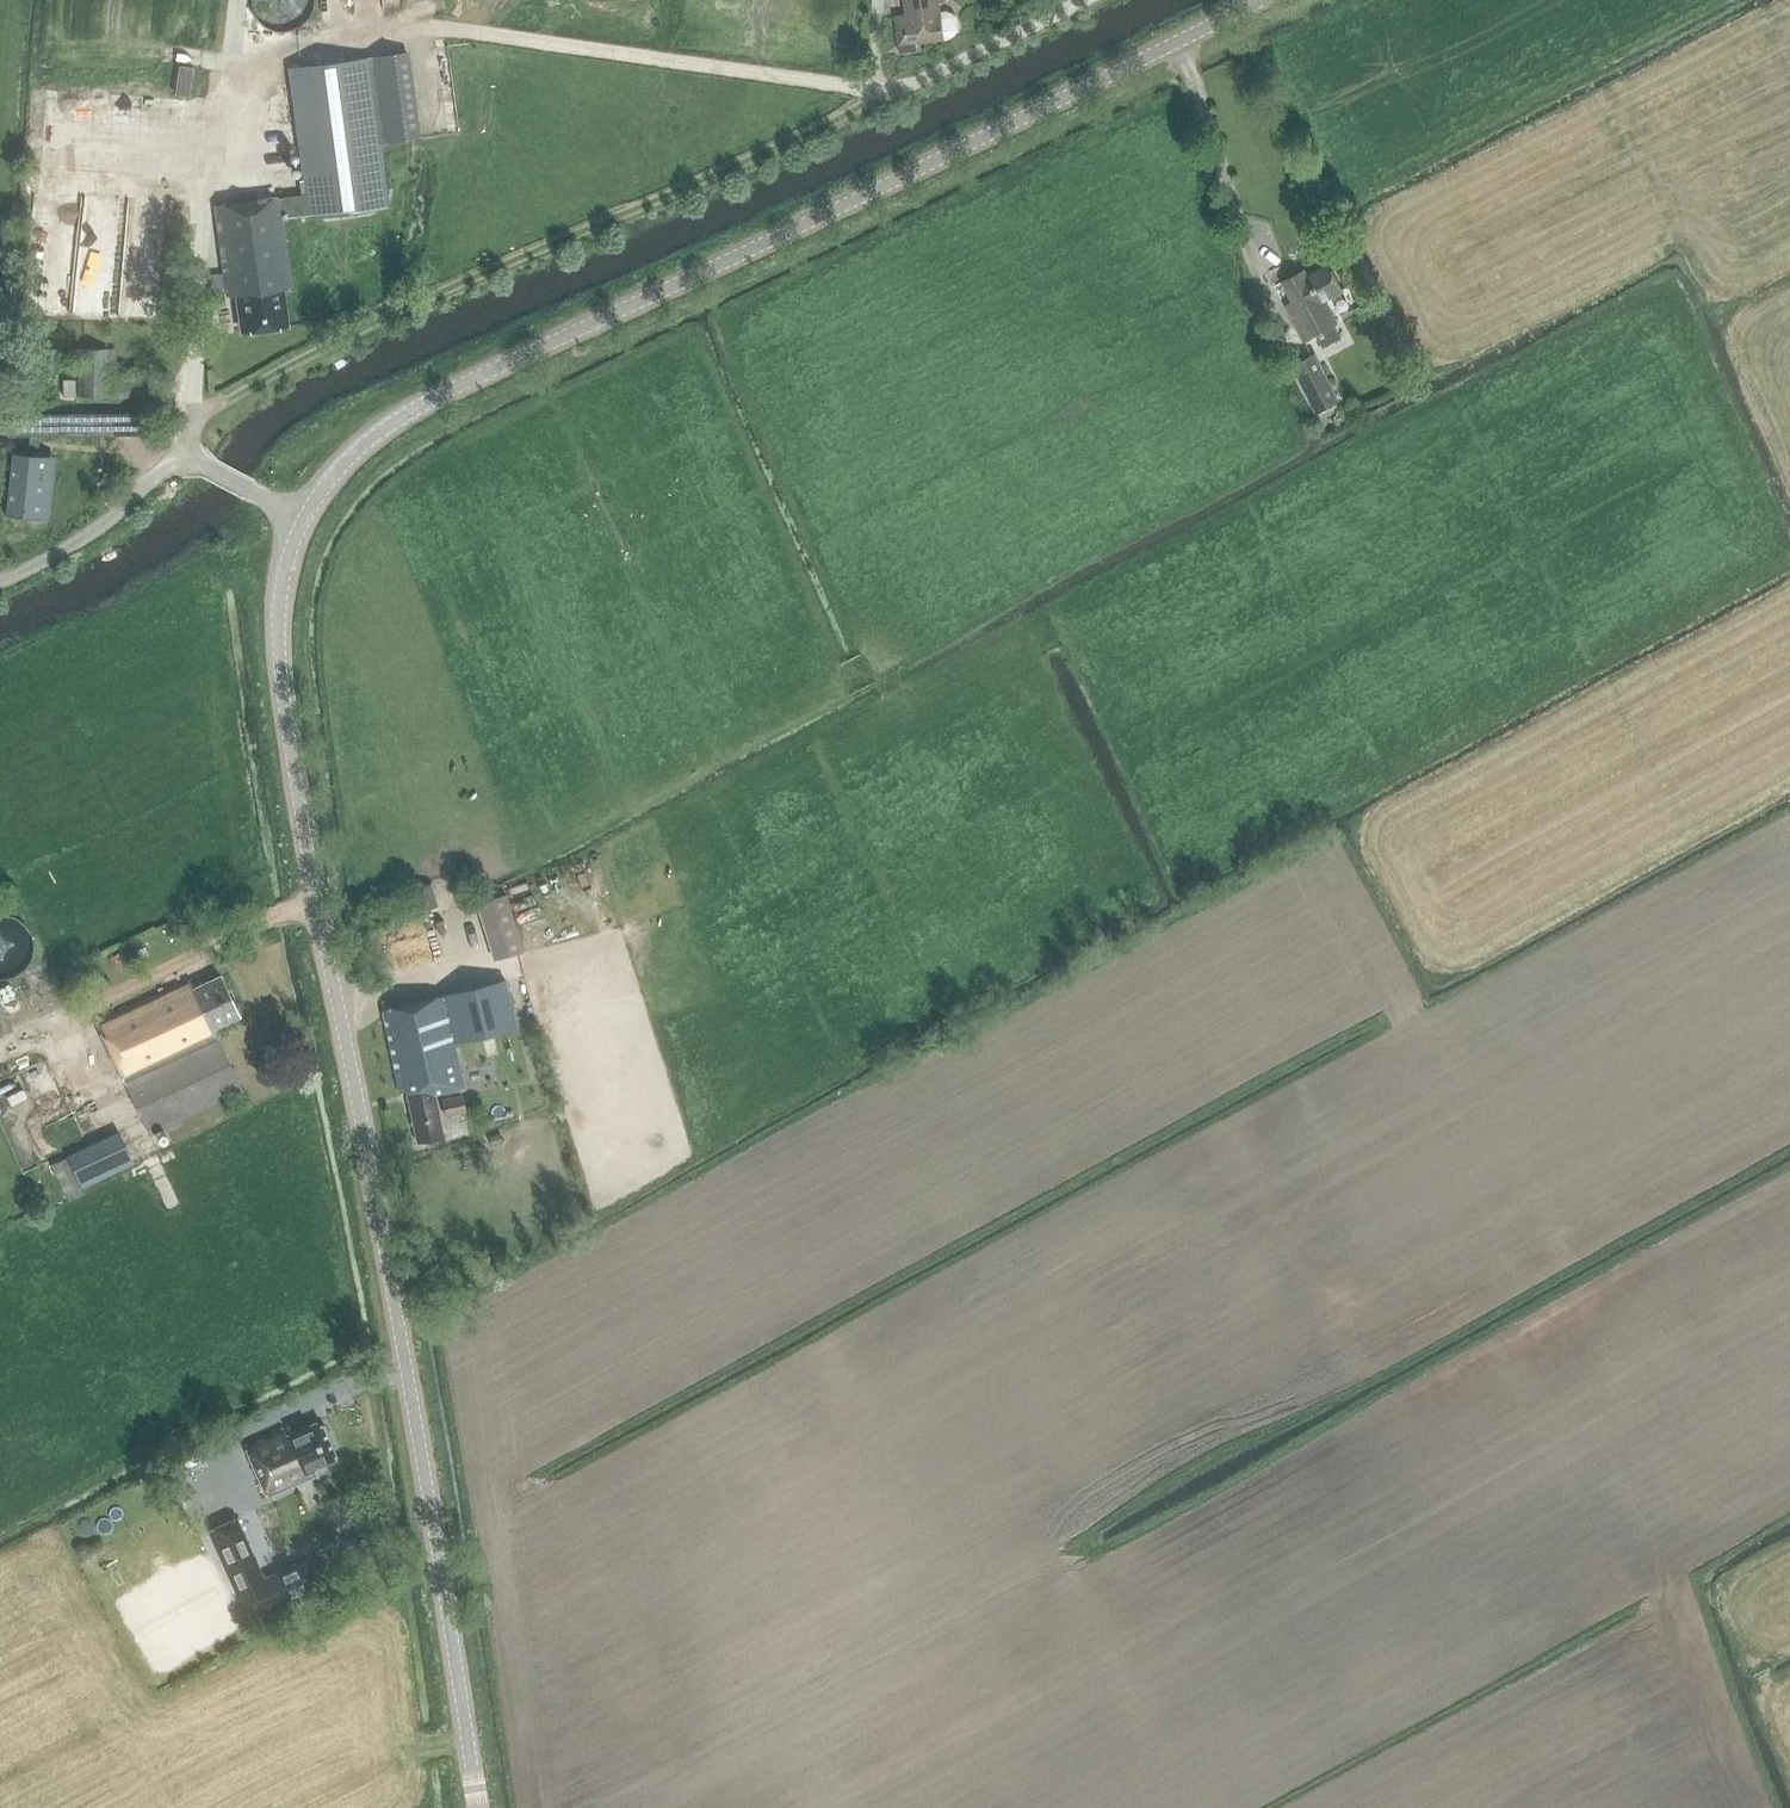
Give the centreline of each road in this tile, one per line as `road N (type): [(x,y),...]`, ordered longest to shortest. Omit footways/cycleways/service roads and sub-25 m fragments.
road 1 (unclassified): [(479,1807),(281,681),(301,520)]
road 2 (unclassified): [(301,520),(395,423),(1260,0)]
road 3 (unclassified): [(0,579),(72,545),(197,464)]

